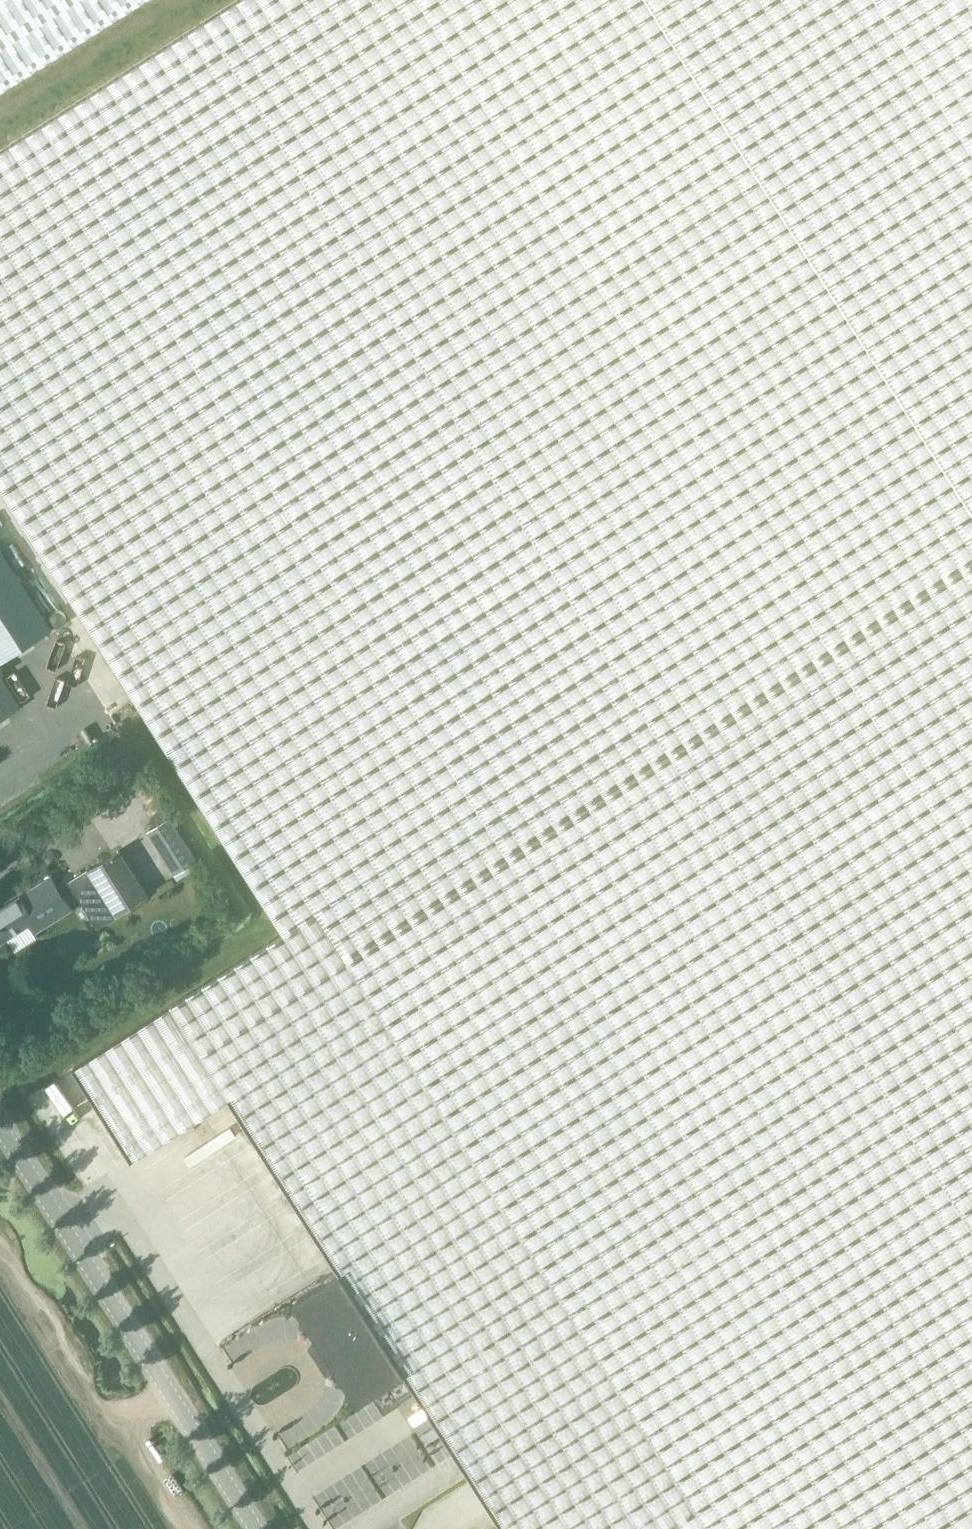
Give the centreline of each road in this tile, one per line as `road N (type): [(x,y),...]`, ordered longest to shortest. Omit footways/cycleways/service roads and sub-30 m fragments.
road 1 (unclassified): [(255,1528),(0,1127)]

